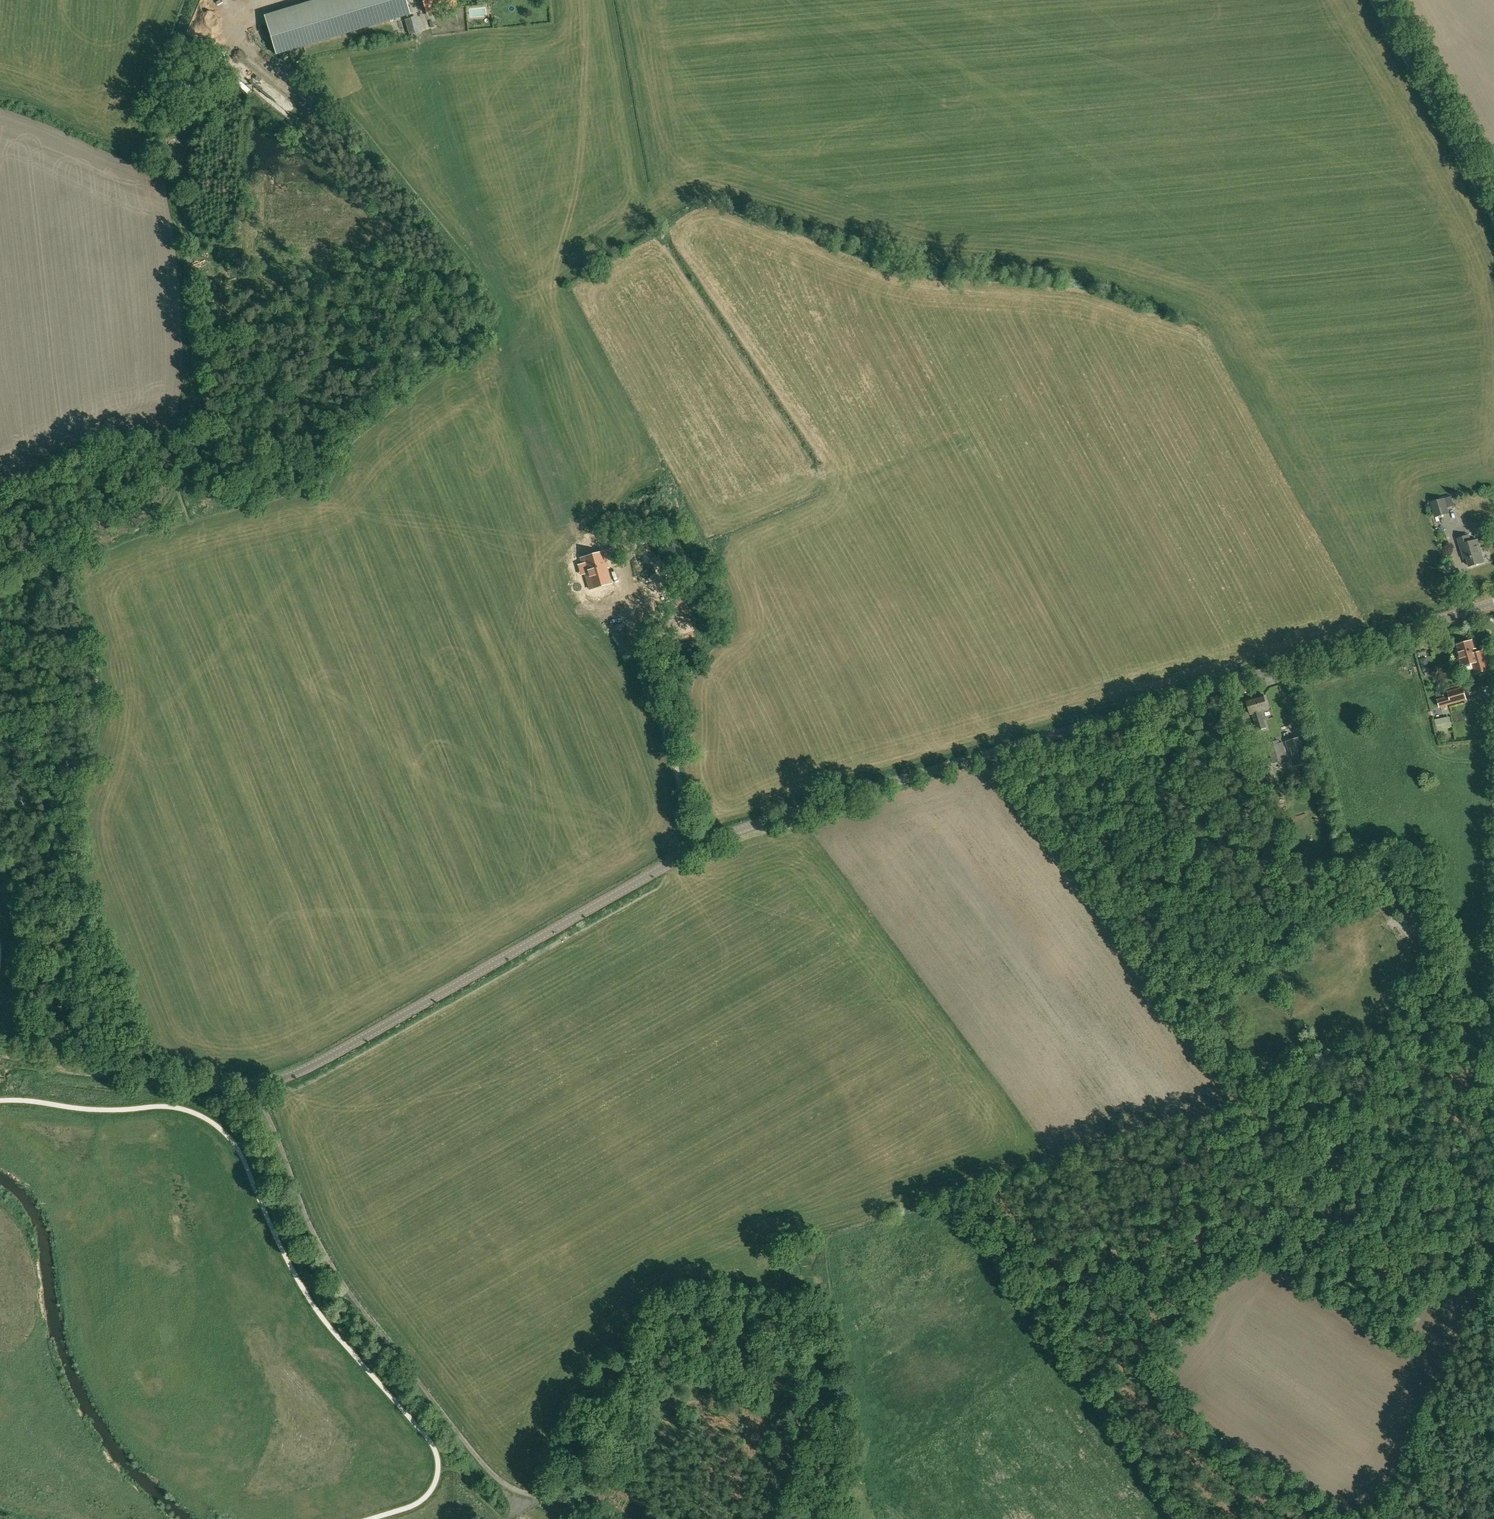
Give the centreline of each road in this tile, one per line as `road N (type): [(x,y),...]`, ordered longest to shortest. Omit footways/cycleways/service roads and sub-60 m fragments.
road 1 (tertiary): [(1493,604),(725,836),(303,1070),(254,1084)]
road 2 (unclassified): [(618,1518),(497,1473),(332,1267),(254,1084)]
road 3 (tertiary): [(254,1084),(0,1052)]
road 4 (track): [(1379,0),(1493,206)]

